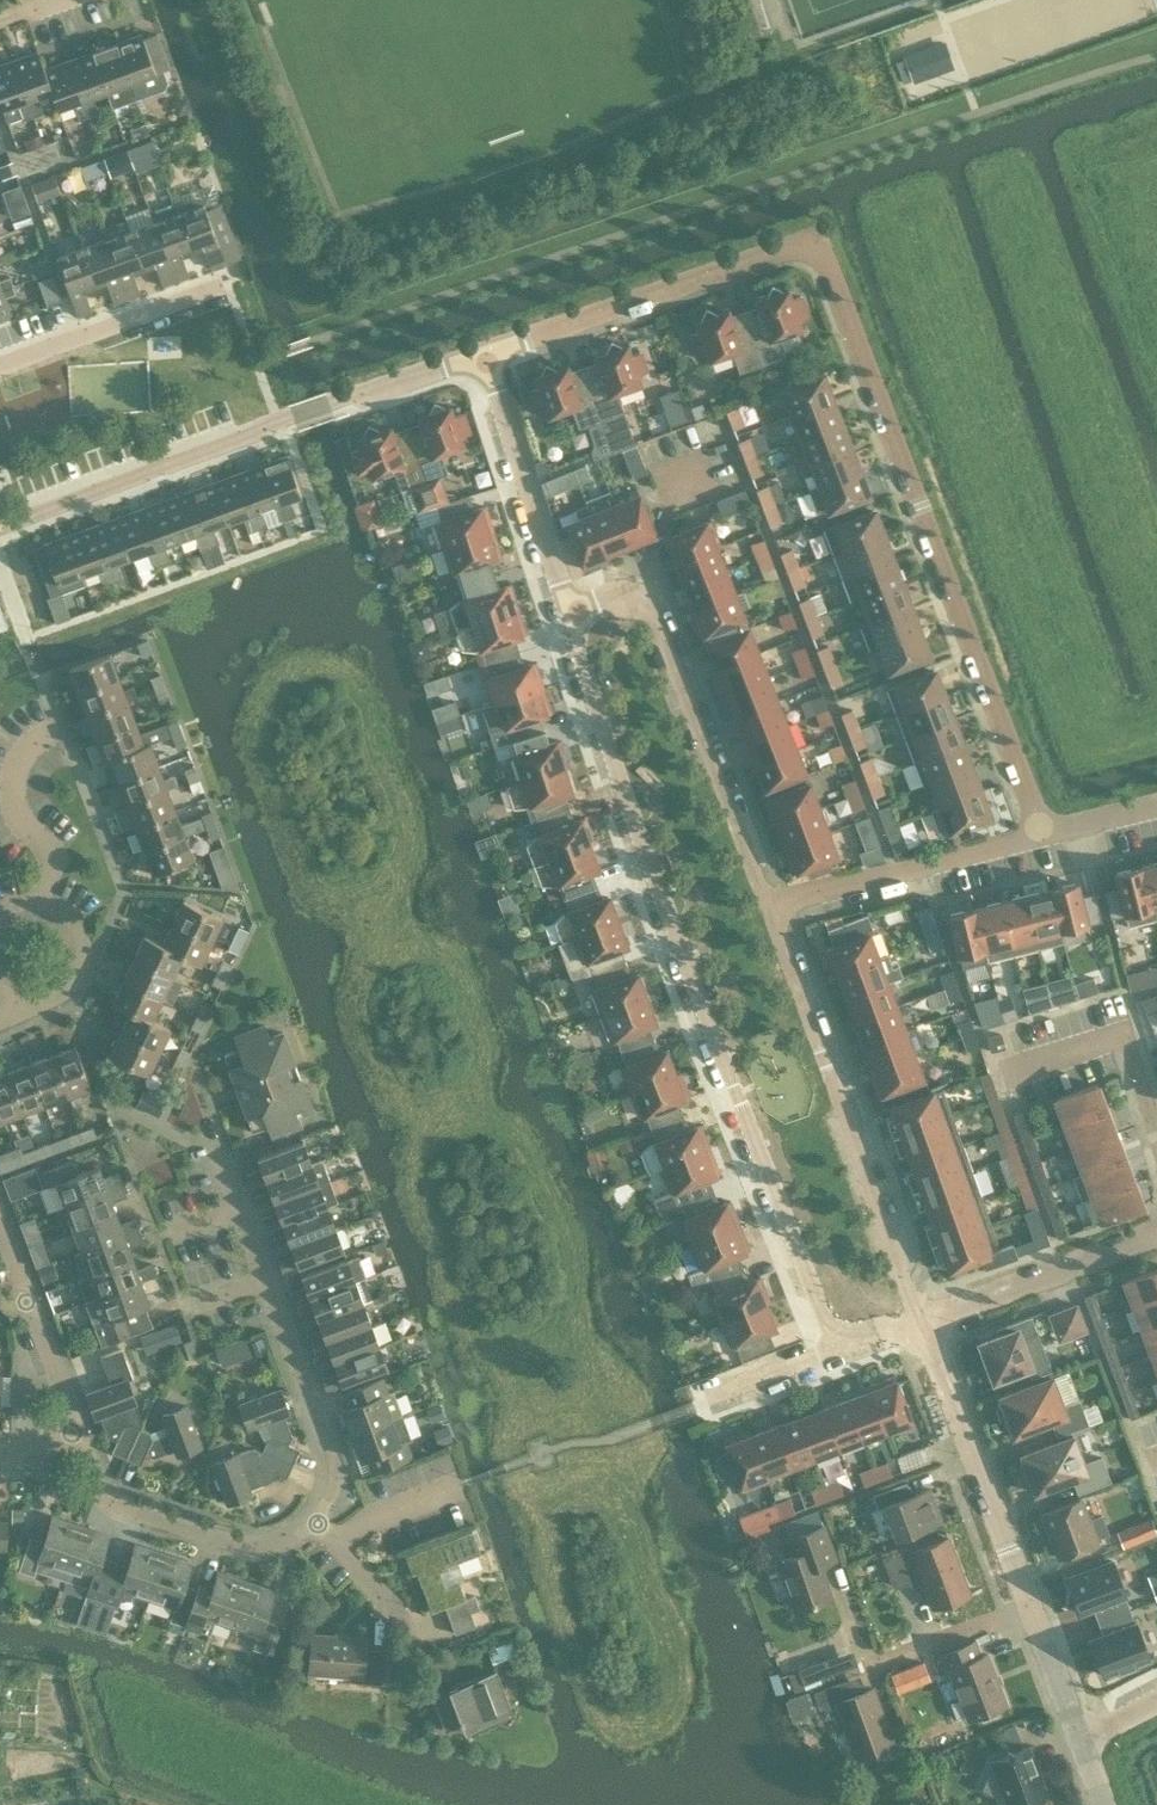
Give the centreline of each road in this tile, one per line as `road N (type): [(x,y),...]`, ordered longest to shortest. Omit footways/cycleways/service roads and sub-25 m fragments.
road 1 (residential): [(1040,839),(821,257),(795,250),(486,356)]
road 2 (residential): [(560,606),(837,1347)]
road 3 (residential): [(486,356),(280,419),(0,530)]
road 4 (residential): [(315,1521),(331,1483),(328,1445),(216,1151),(107,1104)]
road 5 (residential): [(769,908),(650,574),(560,606)]
road 6 (residential): [(918,1321),(769,908)]
road 7 (residential): [(918,1321),(1025,1605)]
road 8 (residential): [(79,1432),(100,1484),(131,1509),(247,1547),(295,1537),(315,1521)]
road 9 (residential): [(1040,839),(769,908)]
road 10 (residential): [(560,606),(486,356)]
road 11 (residential): [(918,1321),(1156,1236)]
road 12 (residential): [(0,366),(232,284)]
road 13 (residential): [(37,906),(55,859),(15,805),(13,775),(35,740),(62,725)]
road 14 (residential): [(79,1432),(0,1232)]
road 15 (residential): [(865,1668),(1025,1605)]
road 16 (residential): [(15,994),(55,992),(77,967),(73,928),(37,906)]
road 17 (residential): [(1025,1605),(1078,1741)]
road 18 (residential): [(461,1482),(368,1519),(337,1545)]
road 19 (residential): [(715,1394),(837,1347)]
road 20 (residential): [(337,1545),(421,1638)]
road 21 (residential): [(1156,811),(1040,839)]

